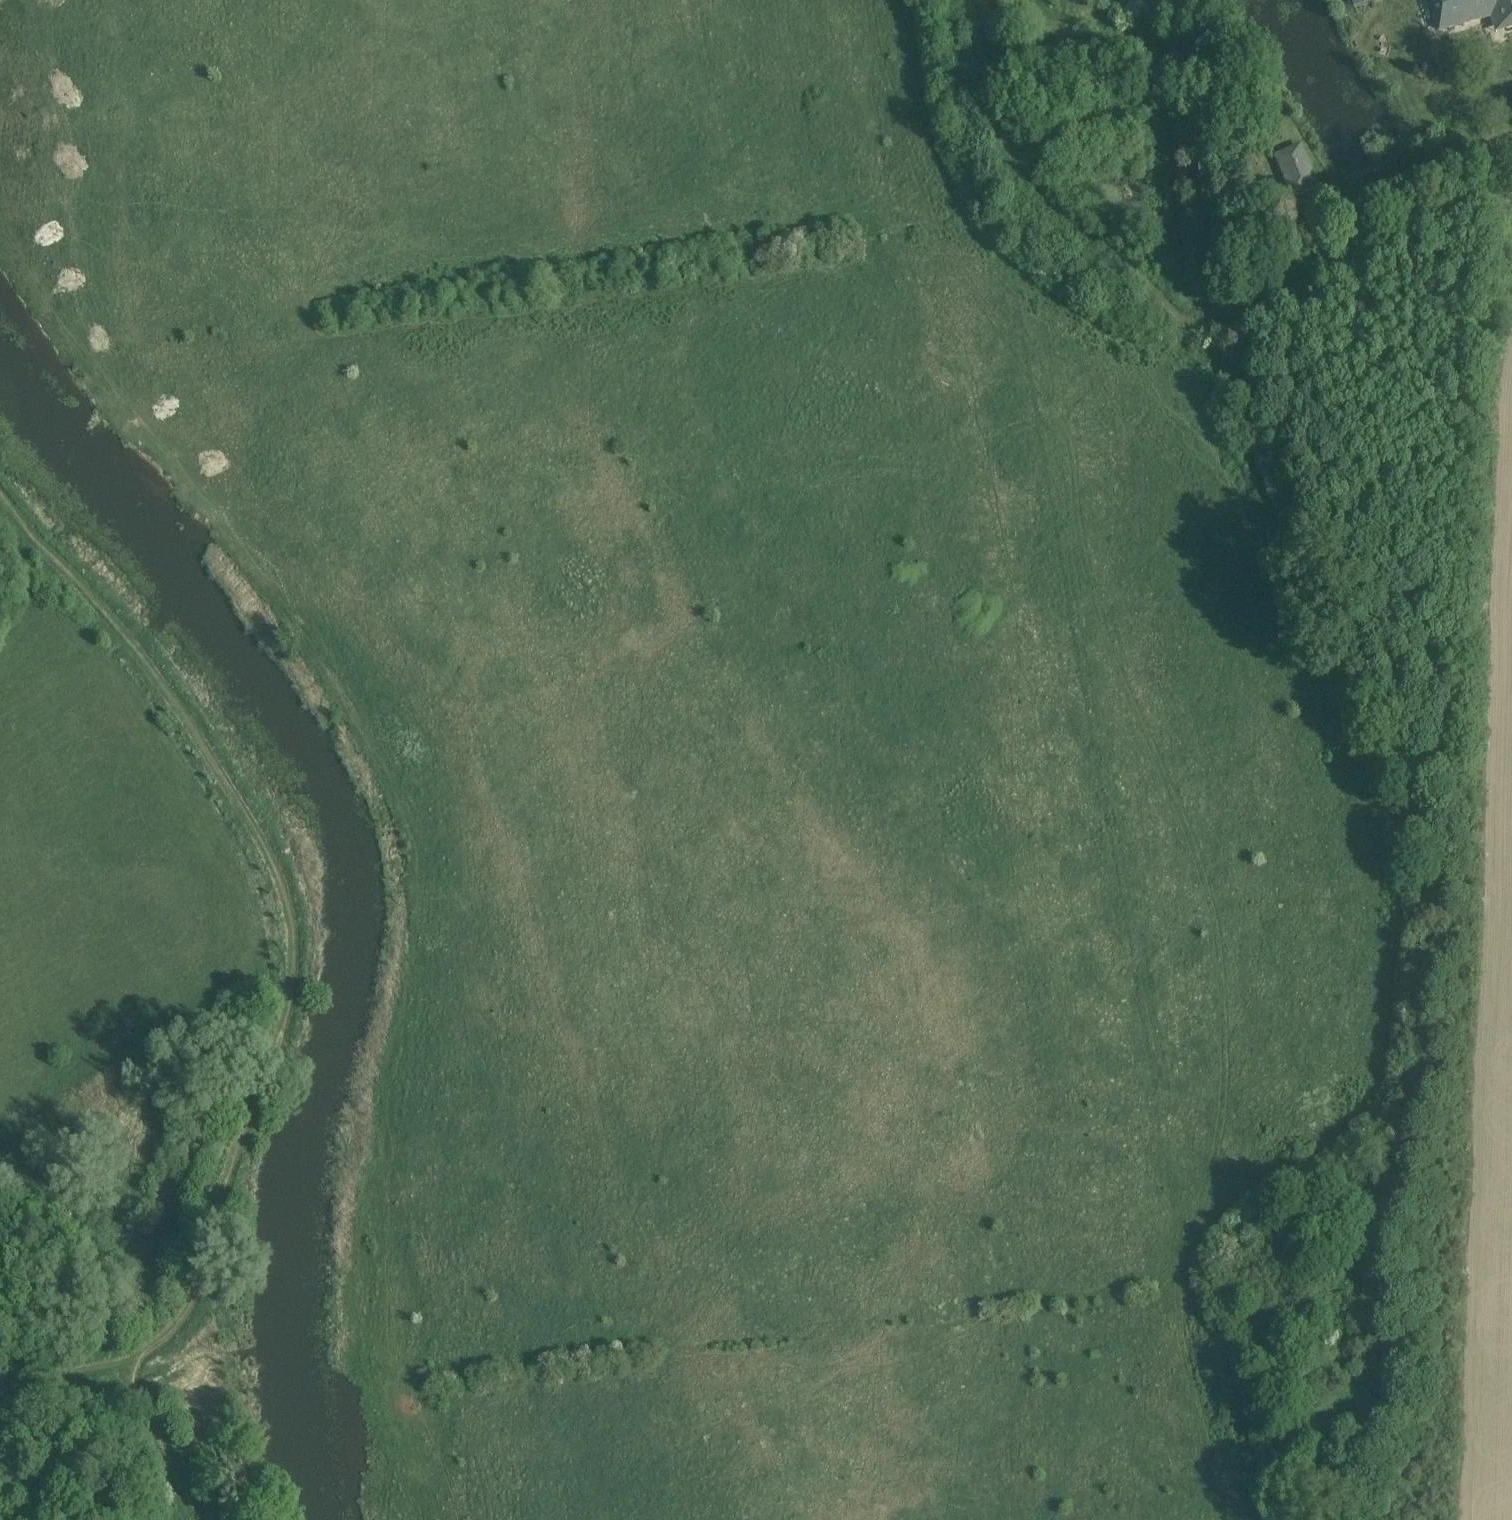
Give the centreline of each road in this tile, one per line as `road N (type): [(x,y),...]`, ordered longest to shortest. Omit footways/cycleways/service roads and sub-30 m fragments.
road 1 (track): [(969,0),(997,124),(1038,196),(1123,259),(1184,319),(1231,318),(1511,197)]
road 2 (track): [(126,1363),(0,1397)]

